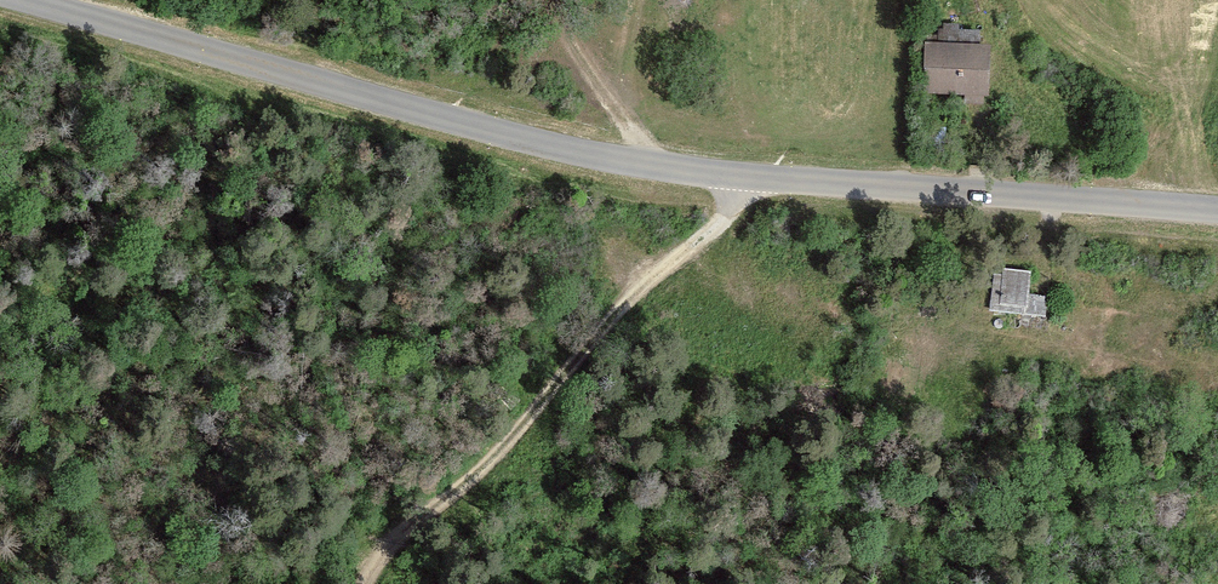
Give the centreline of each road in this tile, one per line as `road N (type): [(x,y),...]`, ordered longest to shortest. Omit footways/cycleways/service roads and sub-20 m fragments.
road 1 (tertiary): [(21,0),(430,122),(659,172),(1217,214)]
road 2 (track): [(749,179),(721,222),(636,294),(499,452),(407,530),(365,583)]

